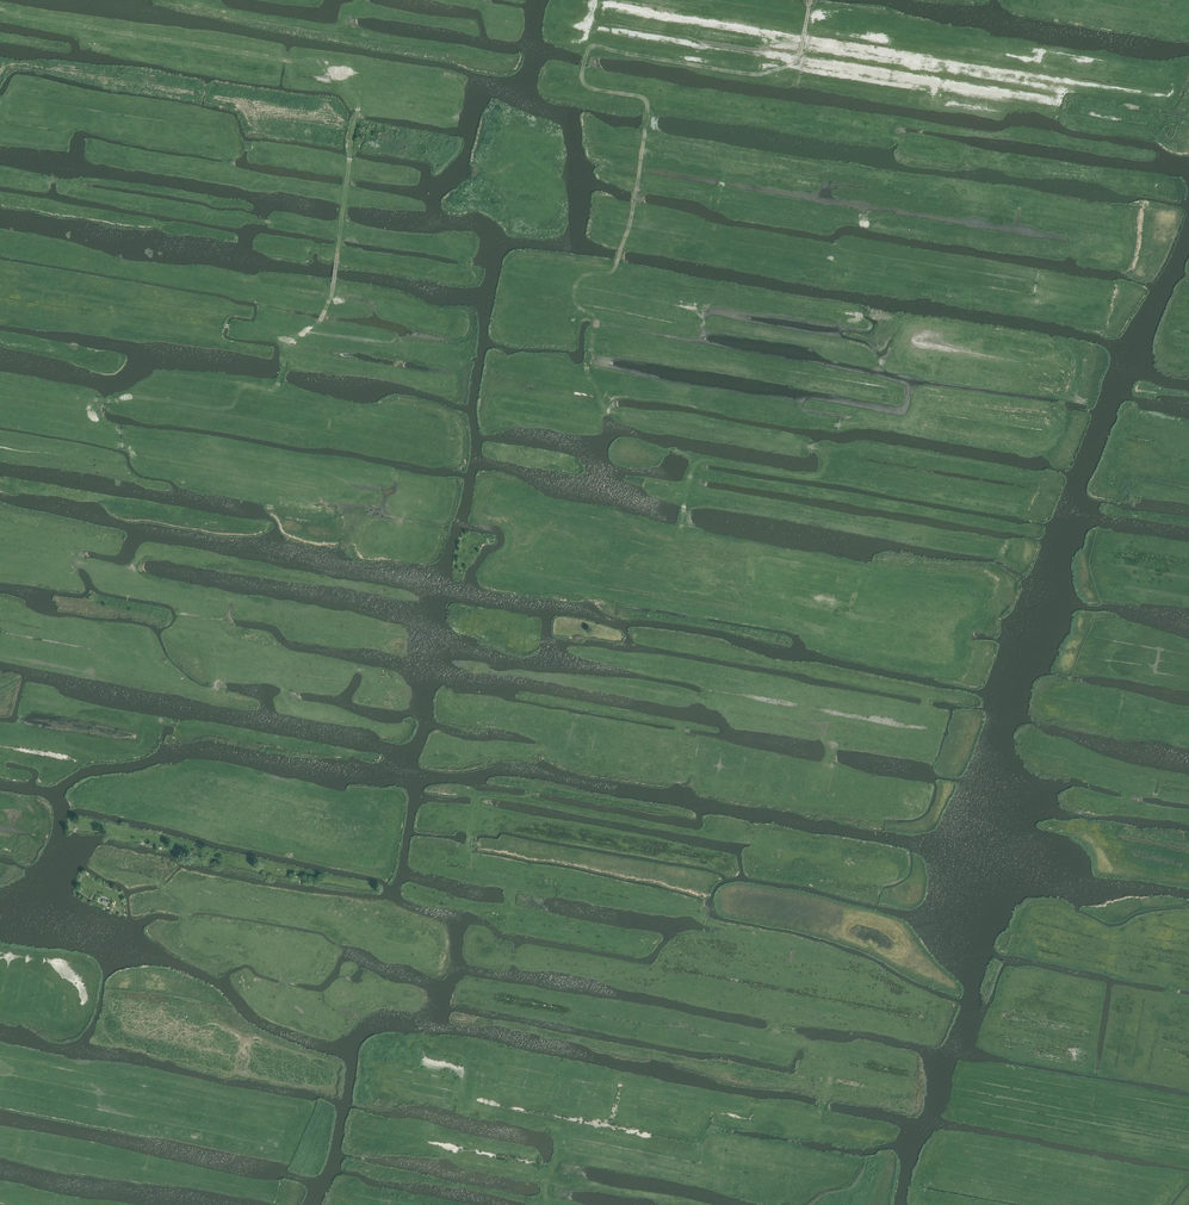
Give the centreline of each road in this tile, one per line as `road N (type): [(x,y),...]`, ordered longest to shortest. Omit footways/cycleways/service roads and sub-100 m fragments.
road 1 (track): [(275,389),(287,342),(321,321),(334,283),(358,110),(345,69),(0,8)]
road 2 (track): [(588,368),(596,321),(576,304),(575,286),(618,262),(648,110),(641,97),(588,87),(587,51),(764,74),(798,58),(810,0)]

